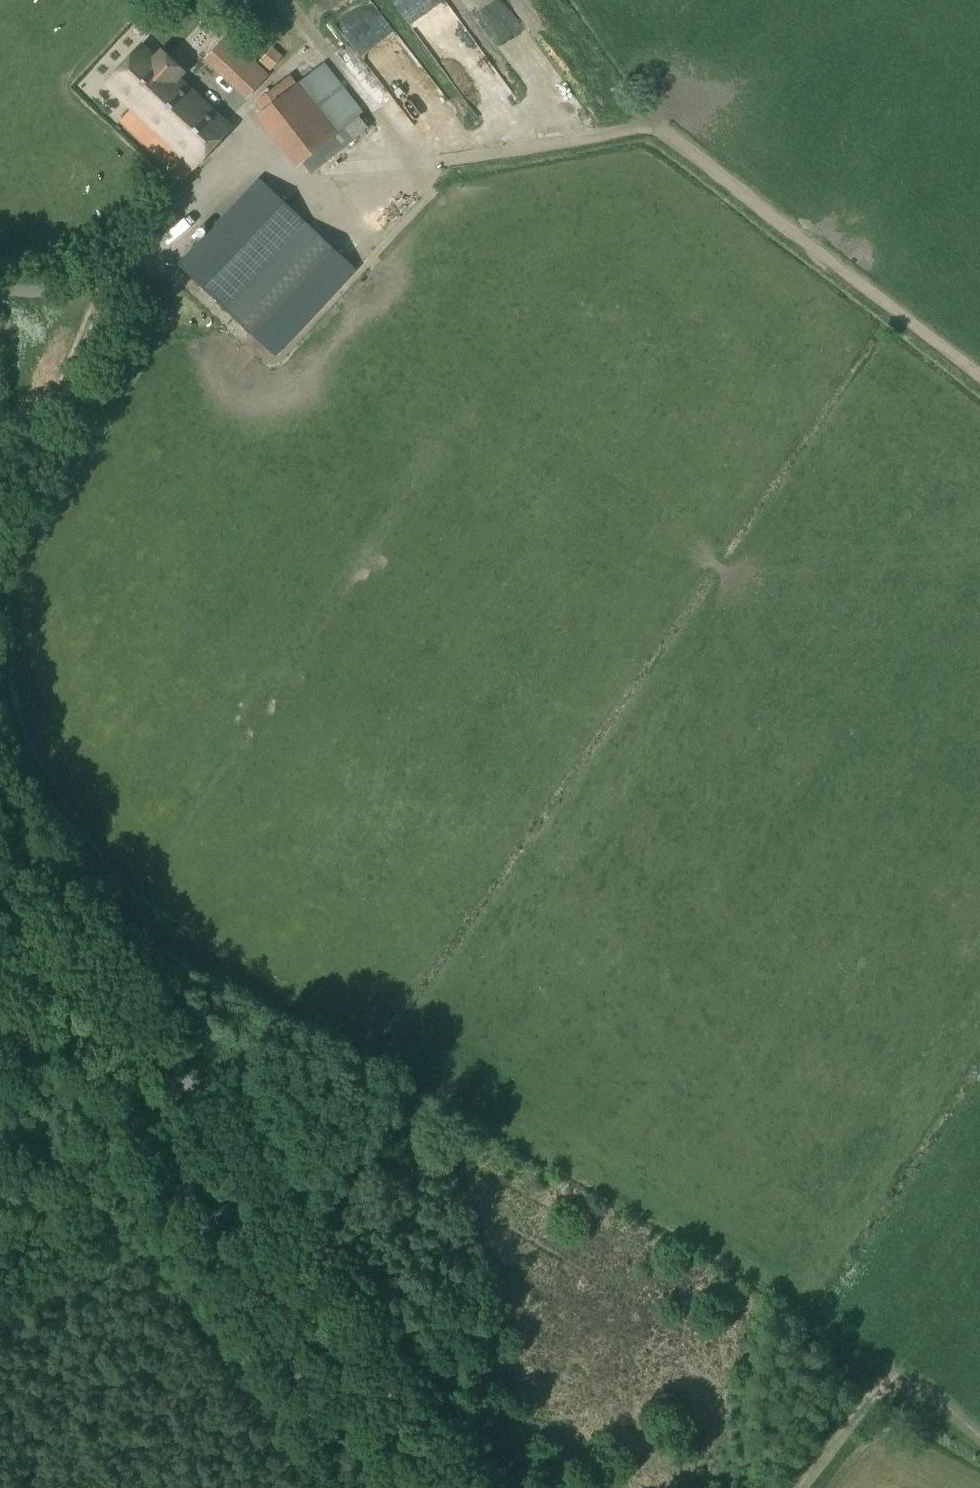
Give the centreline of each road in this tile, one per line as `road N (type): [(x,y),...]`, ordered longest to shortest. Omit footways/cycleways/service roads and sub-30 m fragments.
road 1 (unclassified): [(449,1487),(0,793)]

